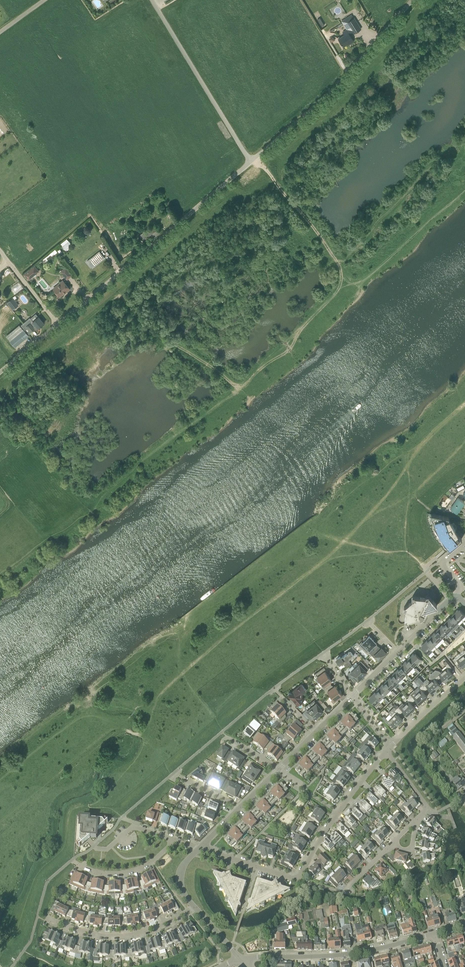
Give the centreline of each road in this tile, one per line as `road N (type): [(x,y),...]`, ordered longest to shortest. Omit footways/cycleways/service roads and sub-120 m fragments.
road 1 (residential): [(199,849),(298,878),(386,751)]
road 2 (unclassified): [(58,324),(251,162)]
road 3 (unclassified): [(251,162),(331,93),(413,0)]
road 4 (track): [(0,906),(17,891),(28,856),(52,837),(56,802),(85,788),(104,749),(129,735)]
road 5 (residential): [(241,959),(358,954),(434,934)]
road 6 (unclassified): [(251,162),(152,0)]
road 7 (residential): [(347,892),(426,810),(386,751)]
road 8 (residential): [(49,920),(120,937),(195,907)]

